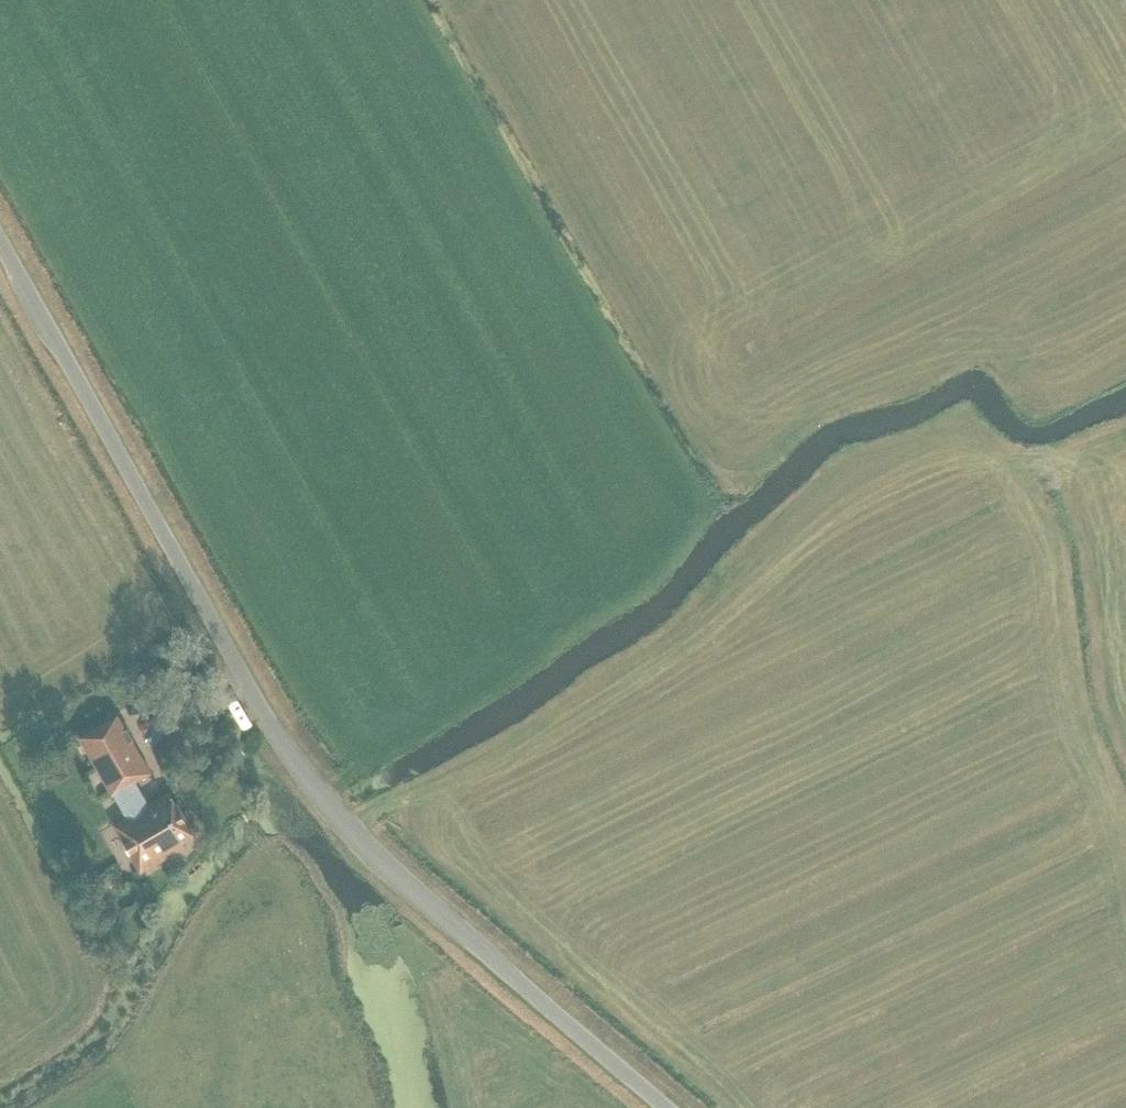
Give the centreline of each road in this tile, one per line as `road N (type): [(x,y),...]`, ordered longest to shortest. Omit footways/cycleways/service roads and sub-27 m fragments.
road 1 (unclassified): [(658,1107),(376,865),(303,778),(0,239)]

